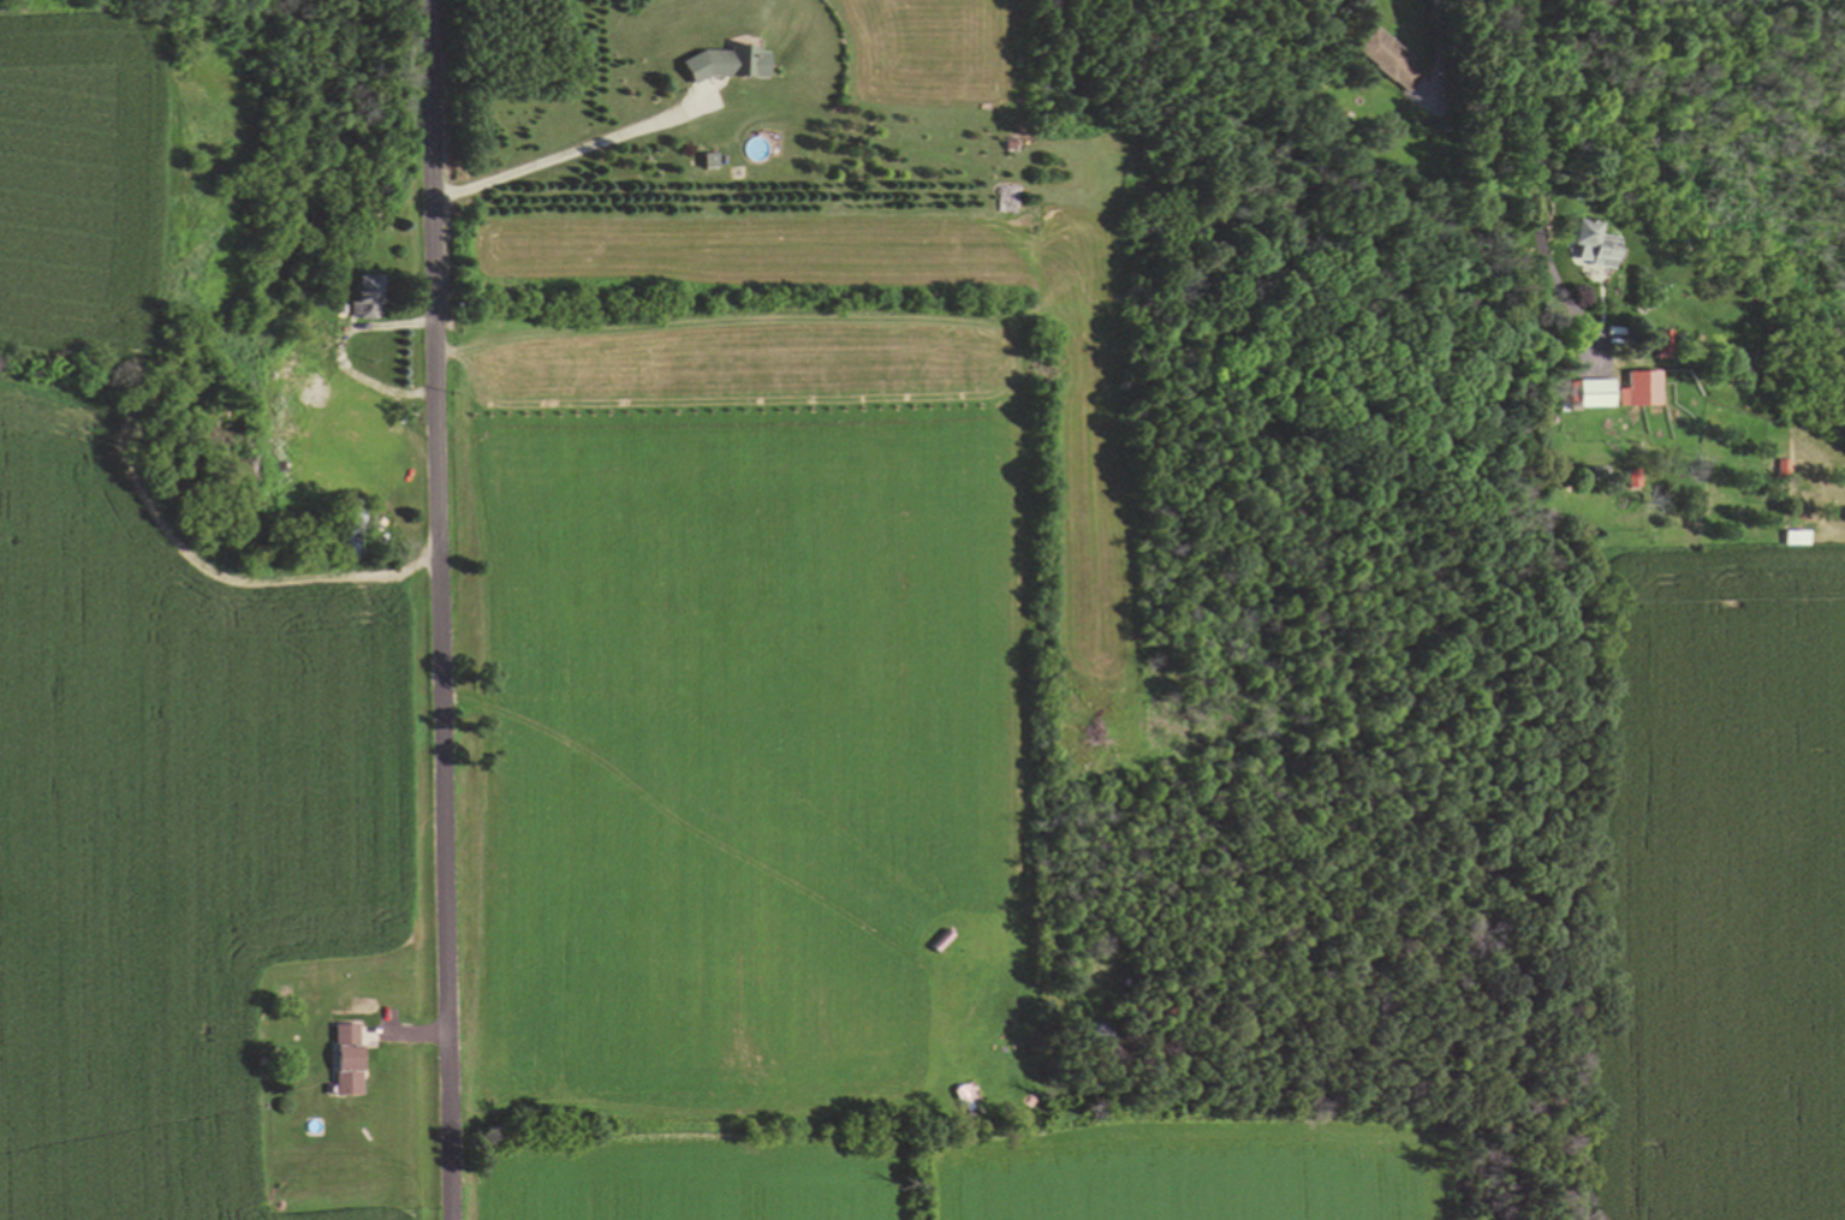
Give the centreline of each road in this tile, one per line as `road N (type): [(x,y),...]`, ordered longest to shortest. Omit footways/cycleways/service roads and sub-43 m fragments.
road 1 (residential): [(455,1219),(432,0)]

